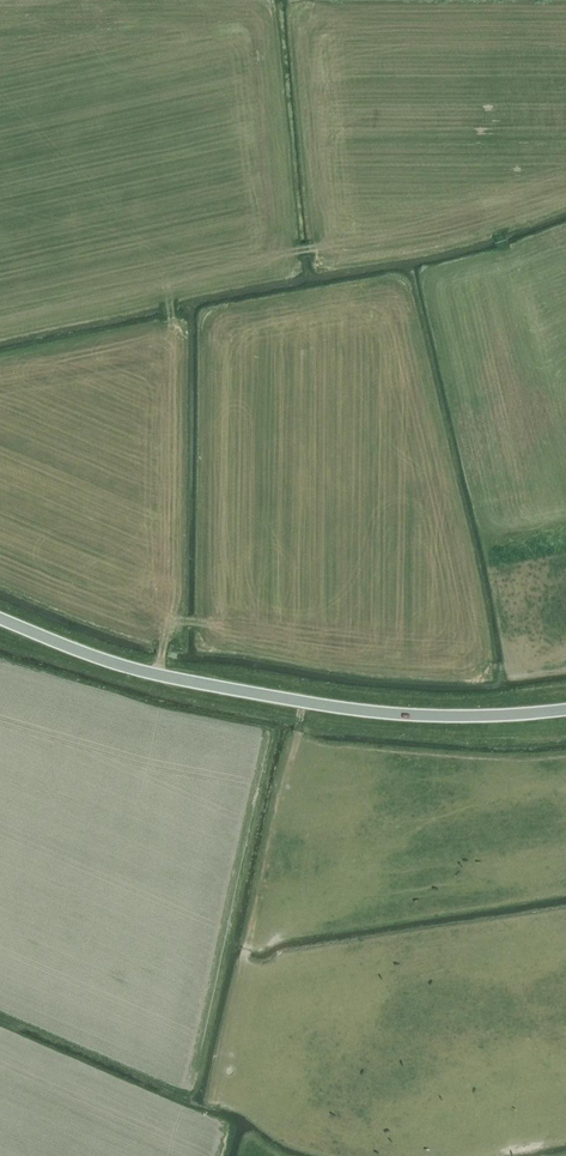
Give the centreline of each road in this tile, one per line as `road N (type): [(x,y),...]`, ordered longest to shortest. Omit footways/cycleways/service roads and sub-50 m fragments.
road 1 (unclassified): [(565,709),(451,716),(316,703),(132,668),(0,618)]

